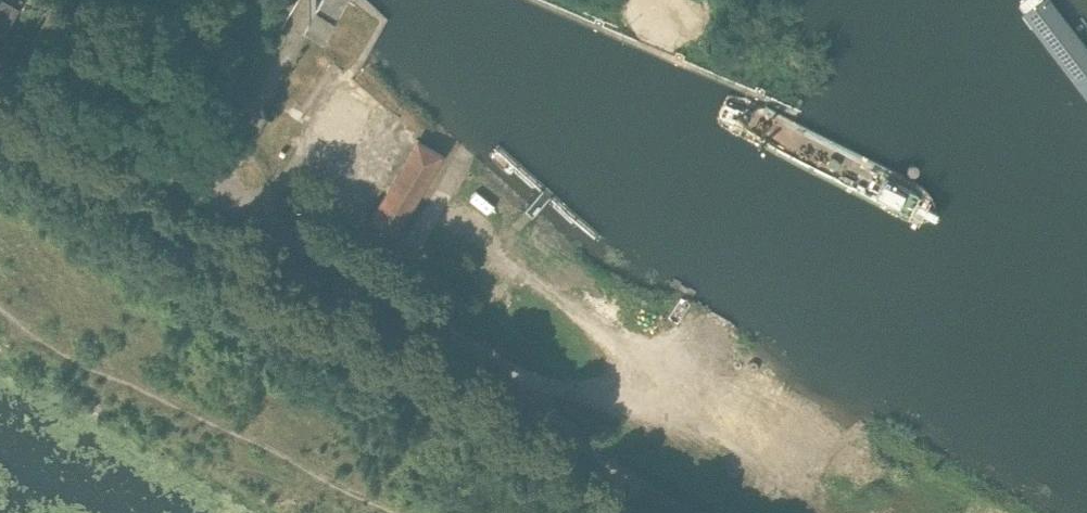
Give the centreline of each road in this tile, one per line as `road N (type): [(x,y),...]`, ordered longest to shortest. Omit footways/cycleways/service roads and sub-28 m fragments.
road 1 (unclassified): [(523,377),(0,73)]

